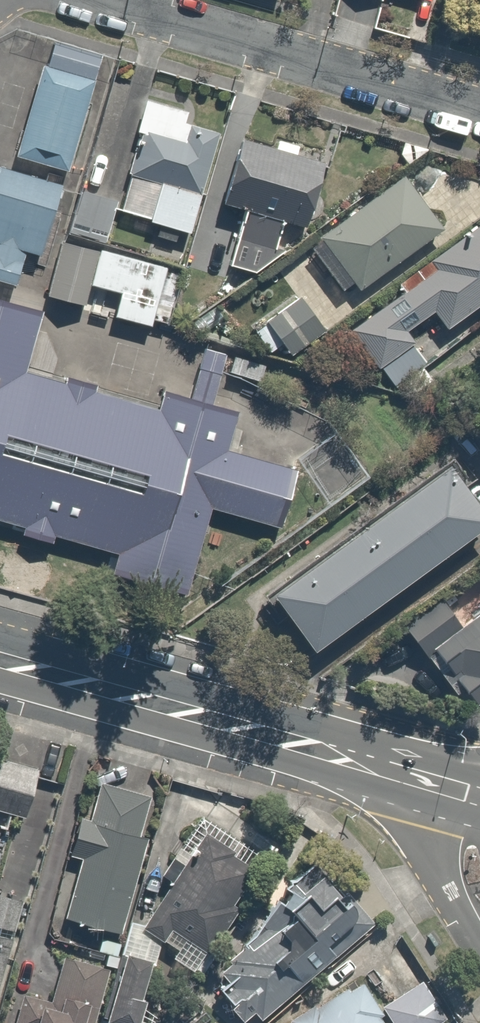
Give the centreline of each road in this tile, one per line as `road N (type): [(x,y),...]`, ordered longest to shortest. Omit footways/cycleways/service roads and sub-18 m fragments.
road 1 (secondary): [(479,799),(0,660)]
road 2 (residential): [(479,110),(67,0)]

